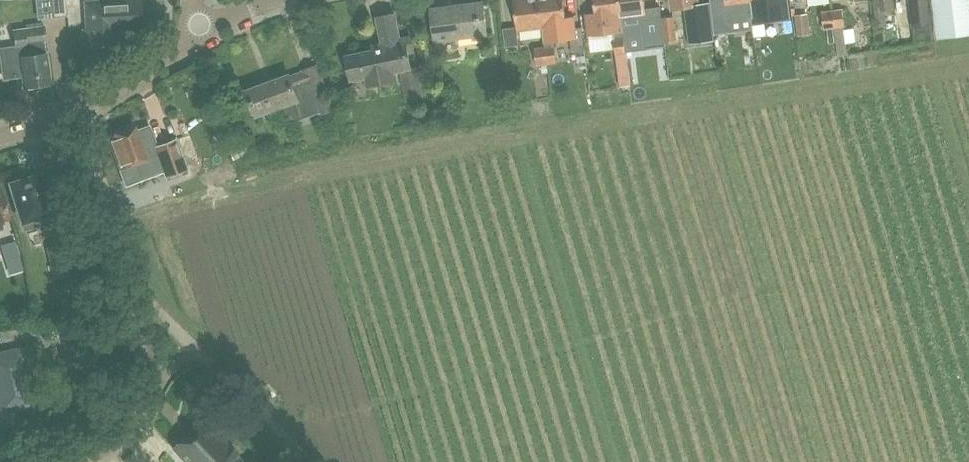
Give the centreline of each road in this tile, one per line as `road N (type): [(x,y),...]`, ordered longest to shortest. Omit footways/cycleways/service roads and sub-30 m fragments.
road 1 (track): [(125,273),(87,101)]
road 2 (track): [(311,461),(199,349)]
road 3 (residential): [(87,101),(202,30)]
road 4 (track): [(125,273),(146,392)]

